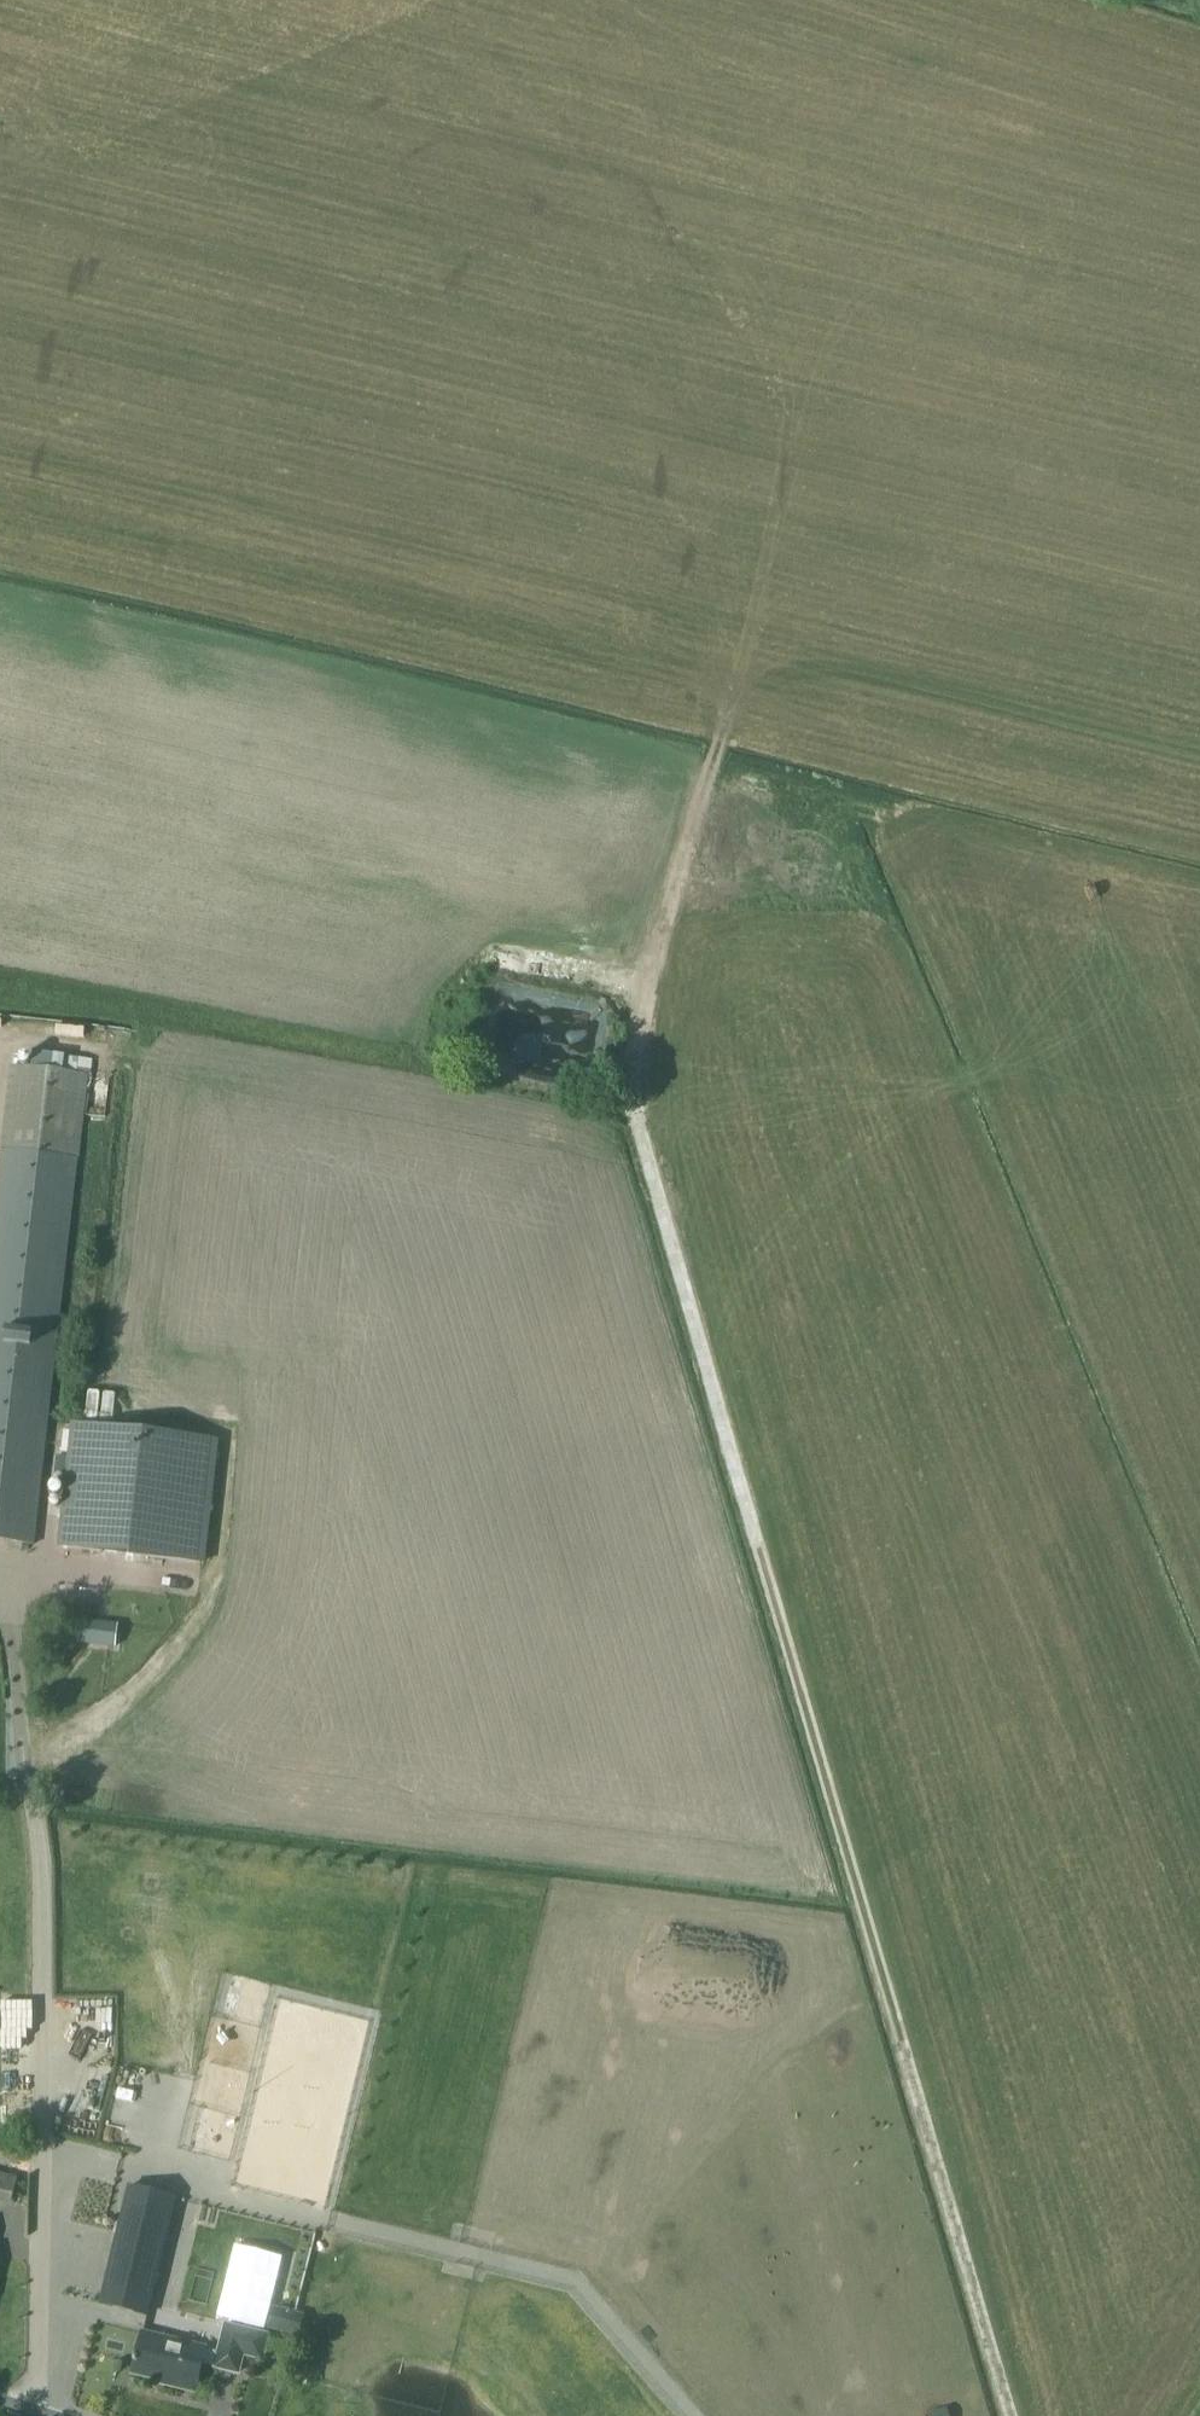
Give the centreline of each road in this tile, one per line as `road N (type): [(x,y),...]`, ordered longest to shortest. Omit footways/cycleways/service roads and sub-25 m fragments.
road 1 (track): [(796,455),(638,1027),(636,1125),(1014,2415)]

